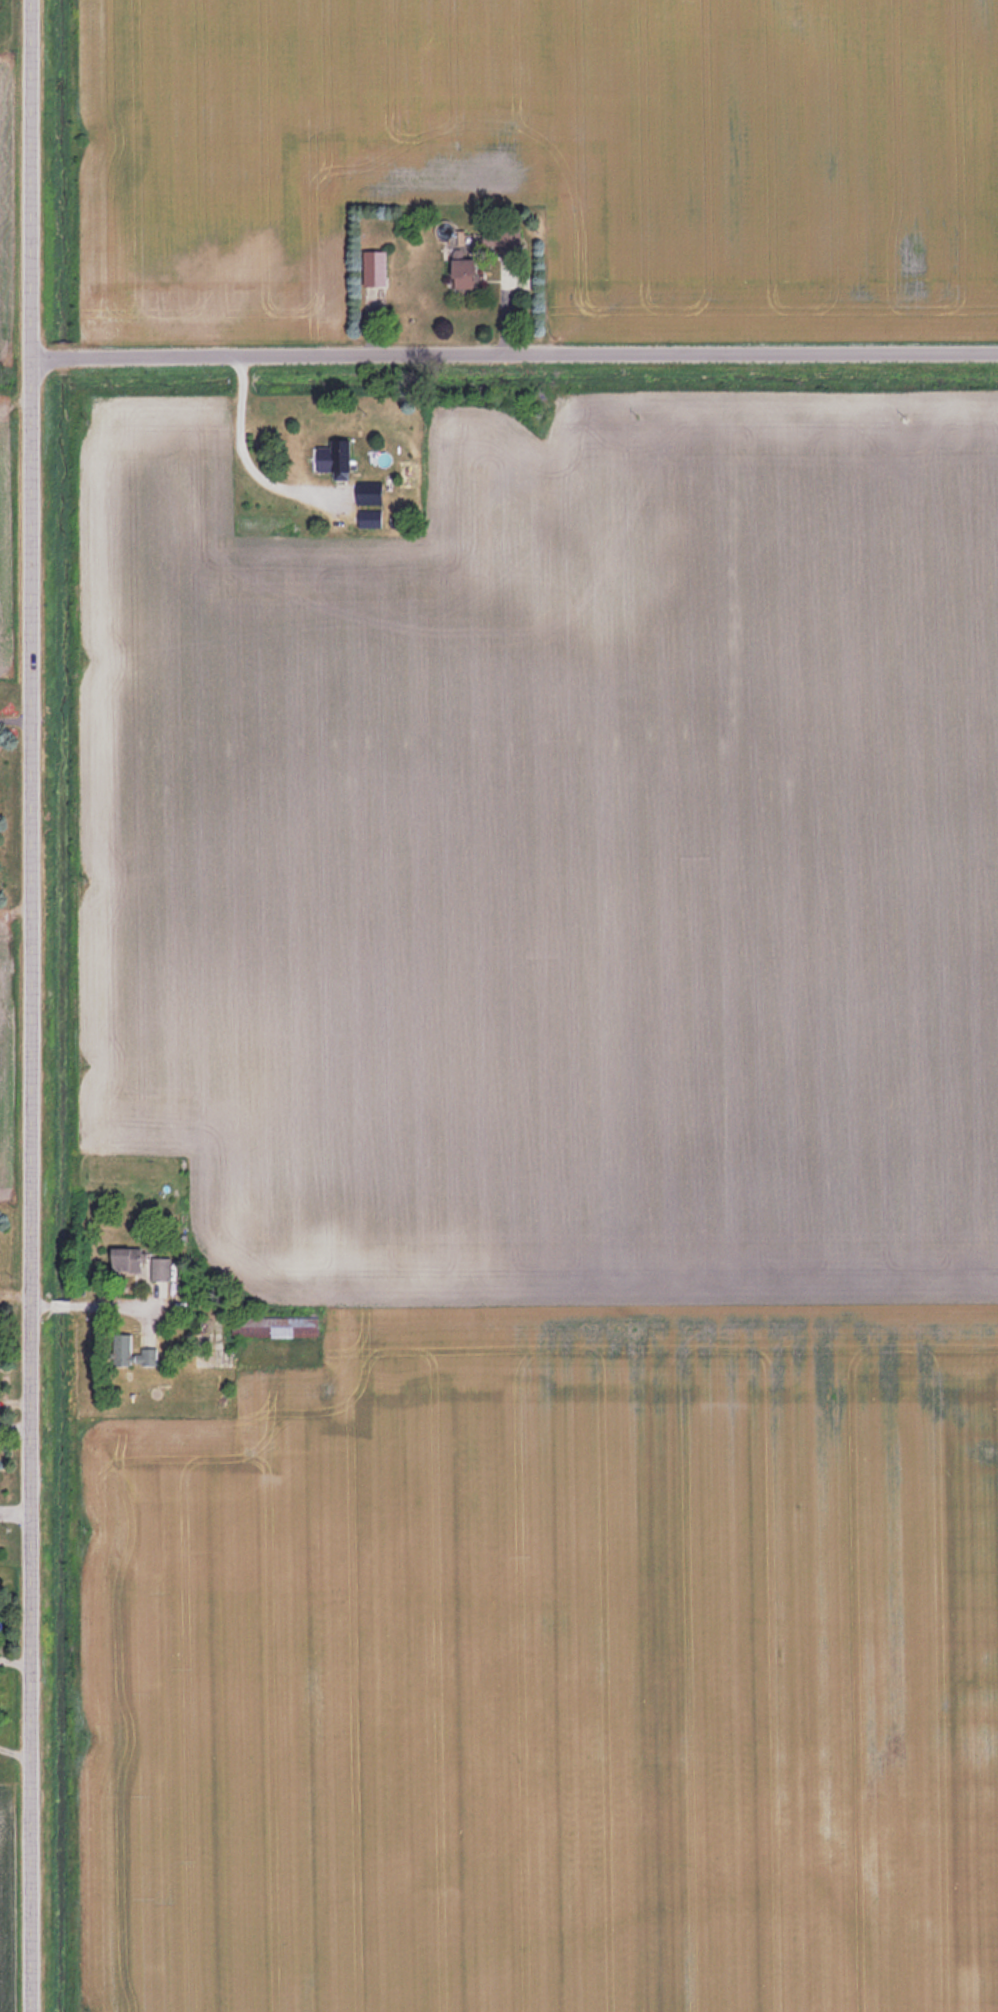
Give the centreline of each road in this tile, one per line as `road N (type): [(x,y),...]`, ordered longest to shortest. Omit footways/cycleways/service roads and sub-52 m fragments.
road 1 (residential): [(39,2011),(36,0)]
road 2 (residential): [(36,361),(997,357)]

